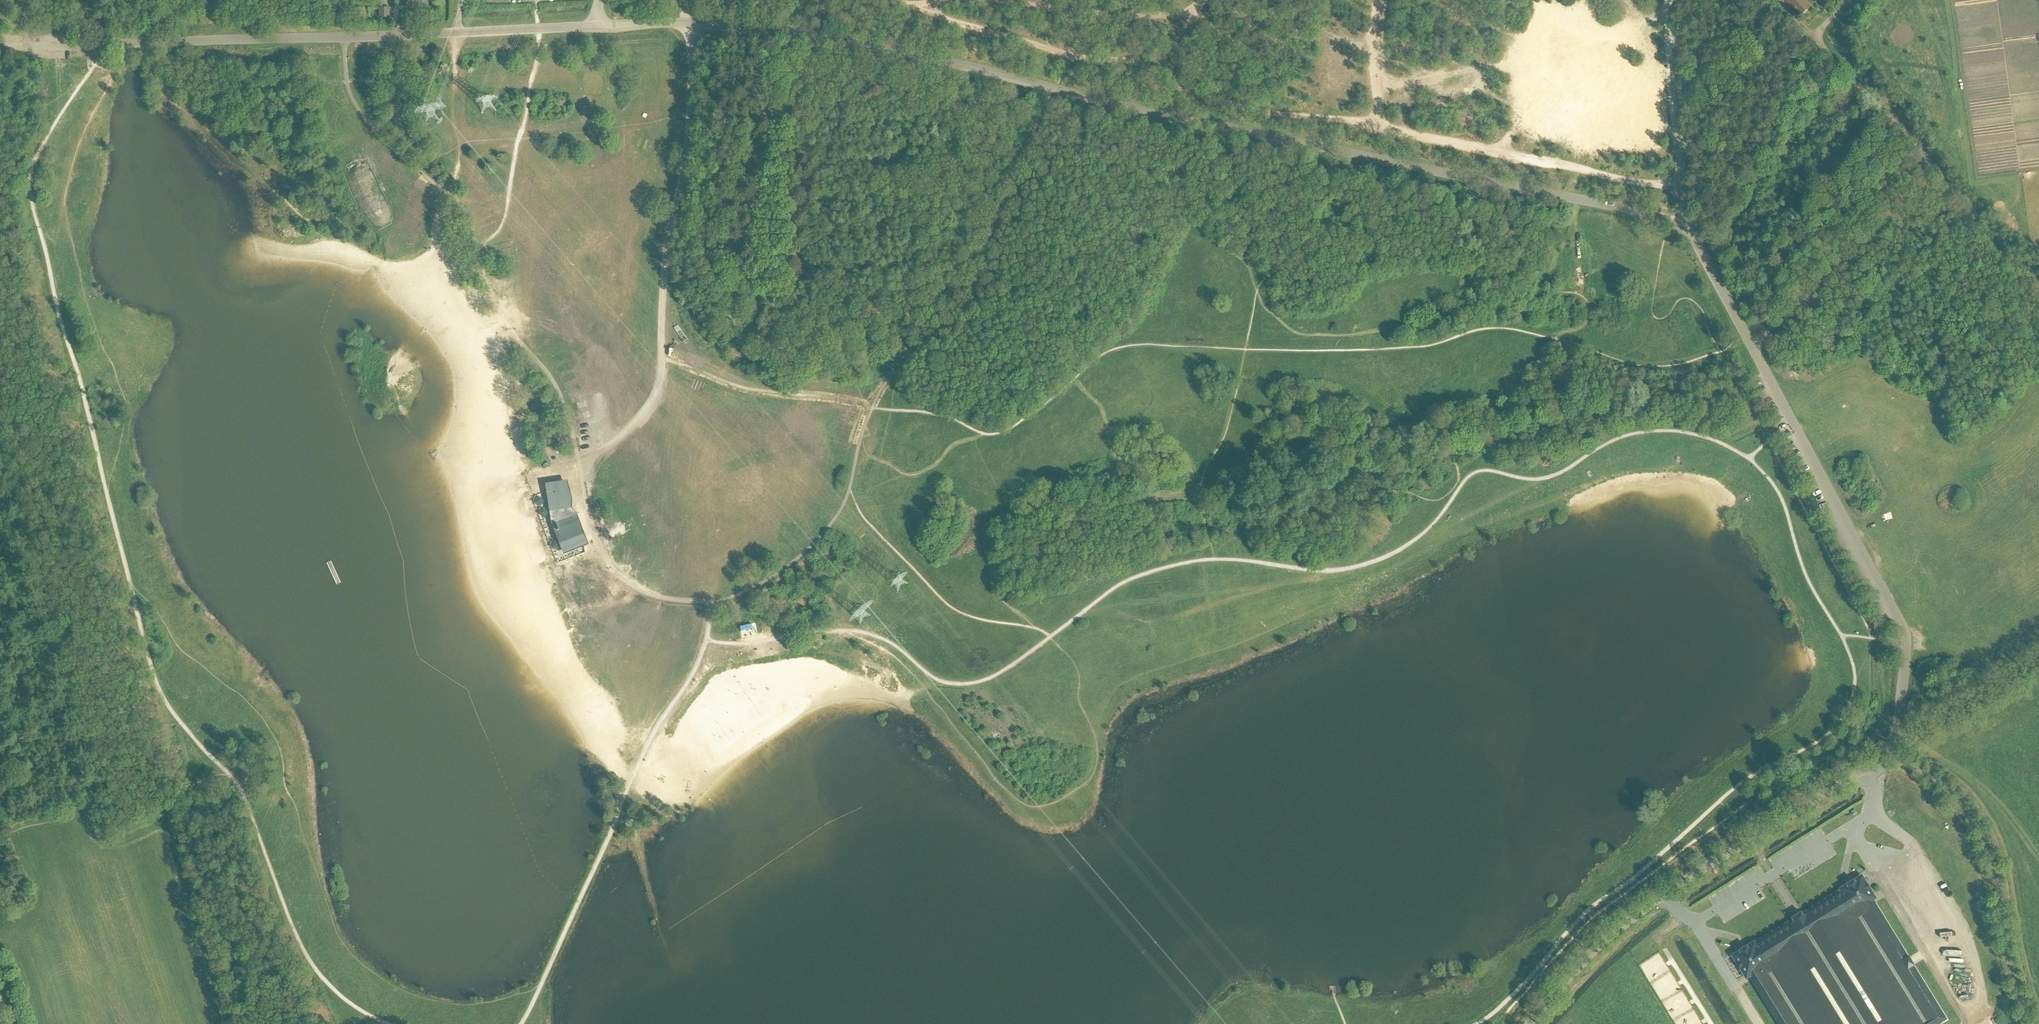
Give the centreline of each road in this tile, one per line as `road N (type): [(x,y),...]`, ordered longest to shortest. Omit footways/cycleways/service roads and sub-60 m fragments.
road 1 (unclassified): [(596,26),(685,23),(866,46),(1643,212),(1687,231),(1903,628),(1897,735),(1892,752),(1625,924),(1528,1023)]
road 2 (track): [(892,0),(1073,56),(1139,63),(1244,107),(1680,186)]
road 3 (unclassified): [(3,49),(596,26)]
road 4 (track): [(1850,0),(1818,36),(1819,46),(1921,147),(1923,176),(1776,320)]
road 5 (track): [(1678,223),(1670,0)]
road 6 (track): [(1205,0),(1181,16),(1159,19),(997,0)]
road 7 (track): [(1892,752),(2038,662)]
road 8 (track): [(1378,126),(1380,0)]

